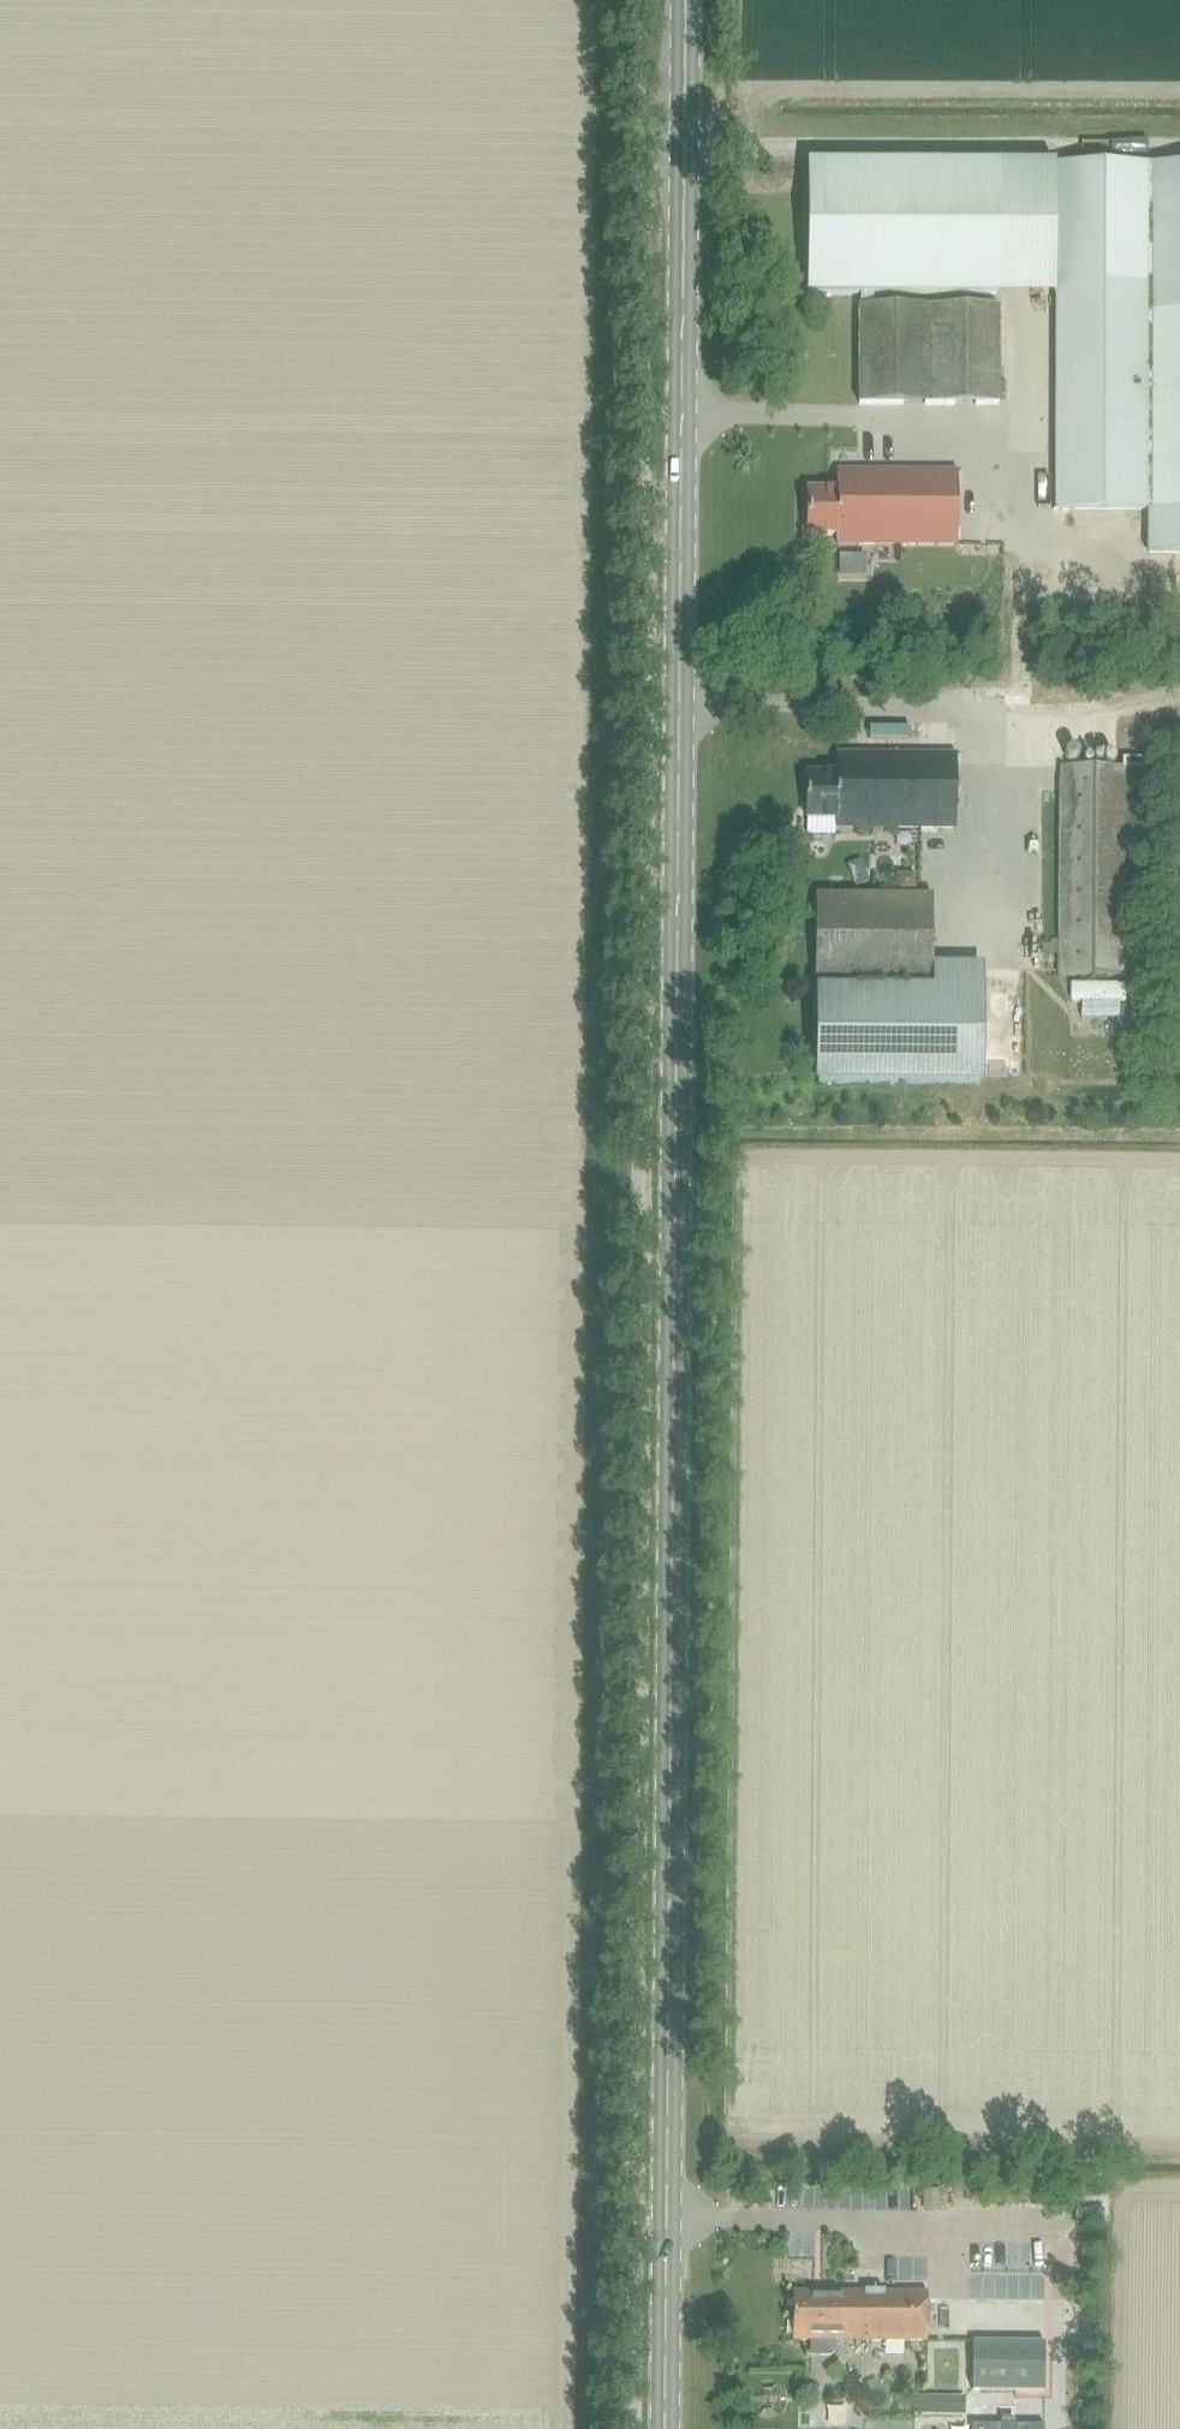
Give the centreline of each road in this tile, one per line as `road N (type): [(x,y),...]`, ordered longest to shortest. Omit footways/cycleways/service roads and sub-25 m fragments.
road 1 (secondary): [(664,2428),(684,0)]

